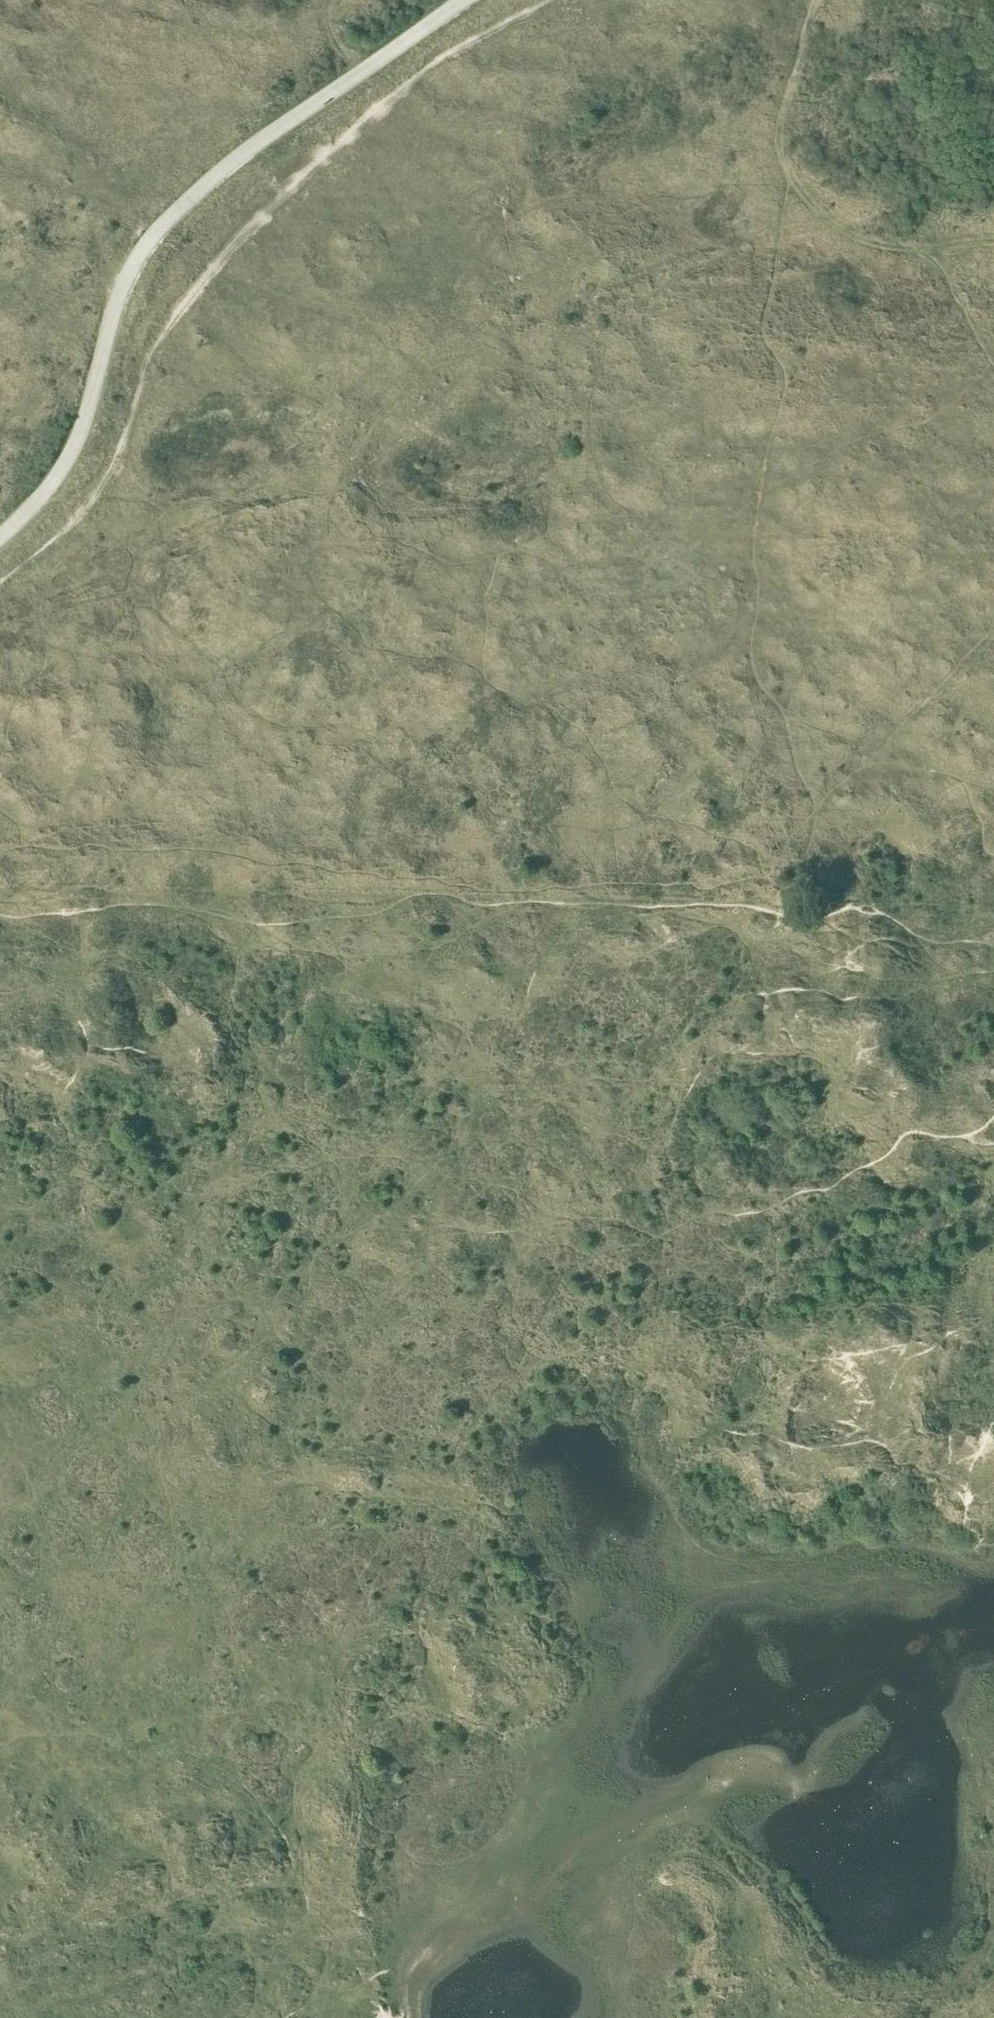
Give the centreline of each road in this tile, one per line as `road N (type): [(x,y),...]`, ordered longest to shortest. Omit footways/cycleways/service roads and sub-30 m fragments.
road 1 (unclassified): [(0,537),(74,441),(119,296),(135,259),(173,212),(228,158),(462,0)]

